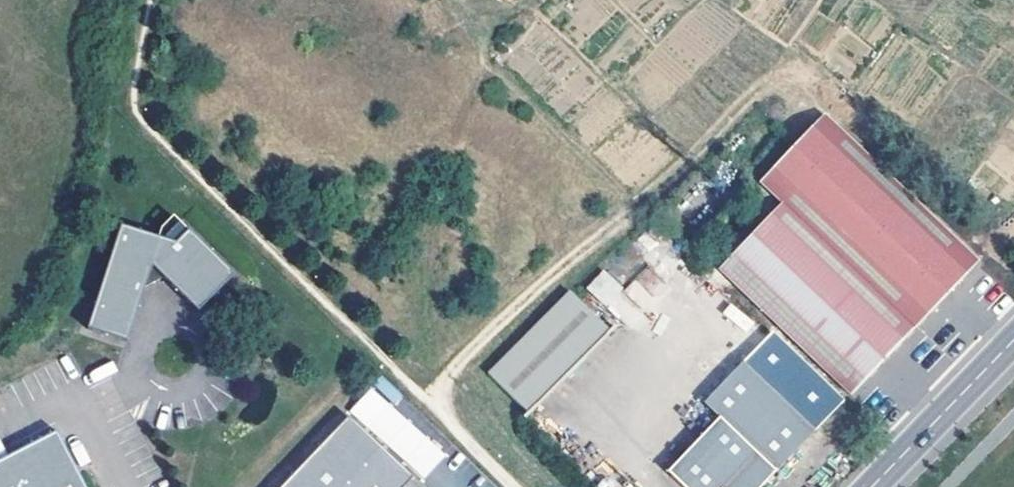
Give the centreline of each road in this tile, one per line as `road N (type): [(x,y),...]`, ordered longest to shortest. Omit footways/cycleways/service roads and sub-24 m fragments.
road 1 (tertiary): [(1013,342),(873,486)]

